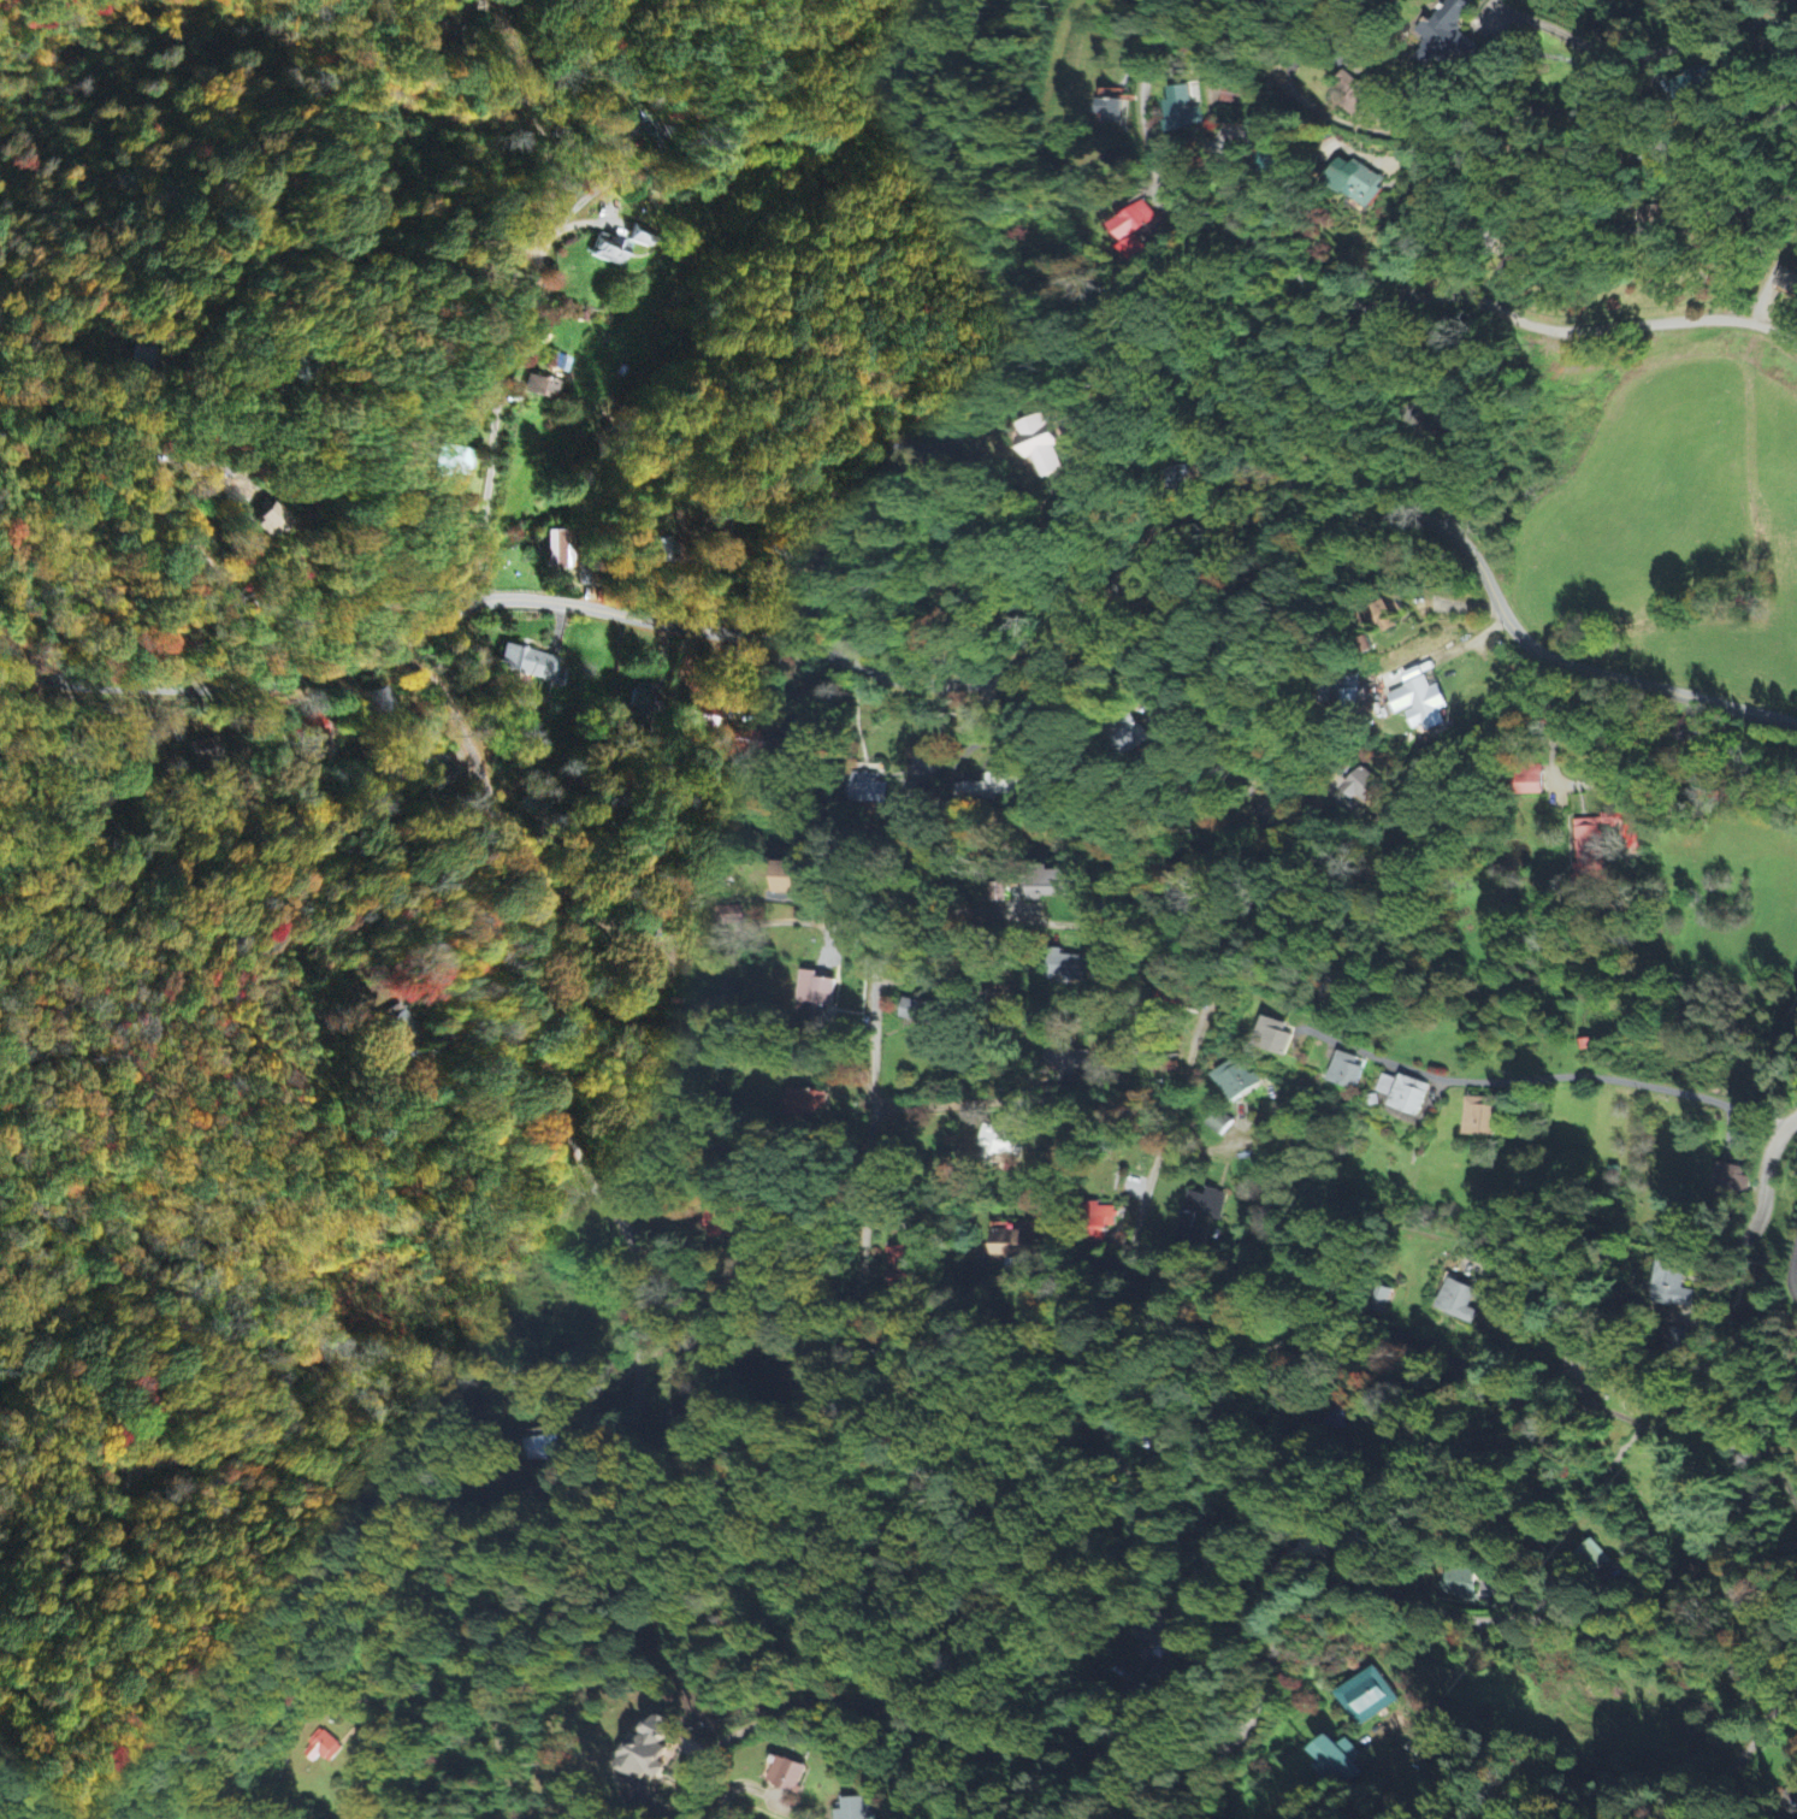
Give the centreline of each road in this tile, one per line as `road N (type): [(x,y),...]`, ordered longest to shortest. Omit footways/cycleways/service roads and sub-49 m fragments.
road 1 (residential): [(1796,723),(1550,658),(1514,632),(1478,561),(1449,531),(1359,488),(1313,477),(1257,491),(1216,515),(1005,673),(965,683),(906,681),(799,646),(526,600),(477,603),(365,661),(238,686),(63,681),(26,665),(0,639)]
road 2 (residential): [(1597,1601),(1584,1539),(1446,1381),(1301,1312),(1125,1258),(773,1310),(713,1293),(627,1239),(568,1109),(536,1003),(504,808),(403,644)]
road 3 (residential): [(1132,1818),(1222,1752),(1246,1720),(1293,1620),(1334,1594),(1365,1588),(1473,1622),(1563,1622),(1618,1634),(1653,1628),(1700,1596),(1731,1553),(1739,1493),(1703,1342),(1707,1305),(1756,1224),(1769,1154),(1796,1115)]
road 4 (residential): [(696,1818),(693,1778),(717,1743),(793,1702),(986,1681),(1042,1636),(1088,1564),(1118,1559),(1145,1528),(1068,1353),(1125,1258)]
road 5 (residential): [(1796,348),(1737,319),(1561,330),(1466,299),(1378,306),(1317,293),(1270,249),(1171,206),(1155,182),(1139,116),(1140,76),(1176,0)]
road 6 (residential): [(159,425),(84,391),(78,323),(134,266),(209,253),(254,297),(366,253),(546,247)]
road 7 (residential): [(567,1471),(374,1499),(214,1460),(160,1465),(132,1484),(0,1631)]
road 8 (residential): [(477,603),(509,372),(542,283),(556,195),(544,124),(484,0)]
road 9 (residential): [(1796,104),(1654,144),(1527,110),(1418,131),(1360,130),(1307,107),(1275,76),(1275,0)]
road 10 (residential): [(855,1300),(882,913),(989,913),(1098,932)]
road 11 (residential): [(370,1693),(397,1614),(424,1582),(503,1504),(597,1454),(631,1421),(640,1366),(627,1239)]
road 12 (residential): [(924,308),(865,311),(814,278),(737,282),(688,311),(678,378),(726,419),(785,419),(888,400)]
road 13 (residential): [(799,646),(944,530),(924,308),(877,185)]
road 14 (residential): [(1780,1130),(1730,1068),(1601,978),(1465,866)]
road 15 (residential): [(1005,673),(1070,702),(1142,762),(1319,762)]
road 16 (residential): [(1601,131),(1603,39),(1796,30)]
road 17 (residential): [(1632,879),(1681,782),(1709,699)]
road 18 (residential): [(1573,1345),(1586,1369),(1630,1406),(1655,1415),(1679,1410),(1708,1365)]
road 19 (residential): [(1125,1258),(1186,1086)]
road 20 (residential): [(1216,515),(1233,538),(1246,585),(1225,626),(1192,640)]
road 21 (residential): [(362,1818),(357,1705),(370,1693)]
road 22 (residential): [(399,1818),(370,1693)]

